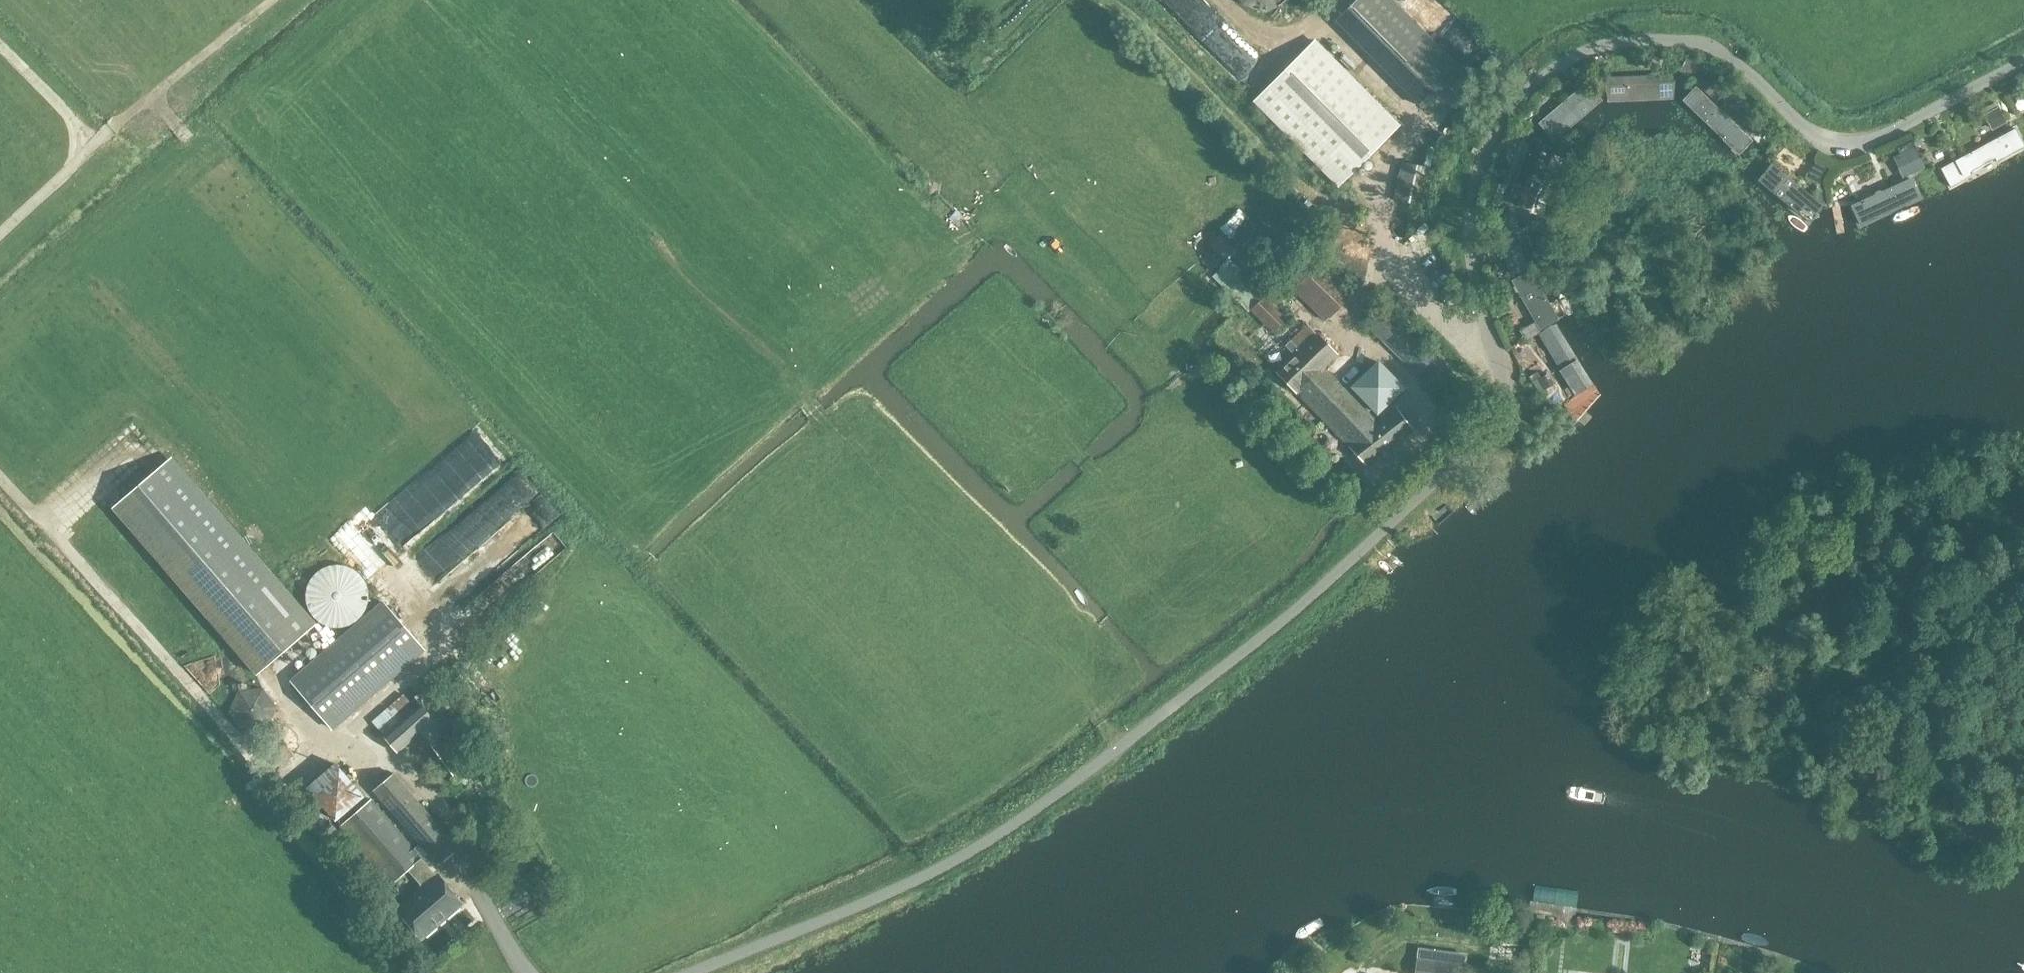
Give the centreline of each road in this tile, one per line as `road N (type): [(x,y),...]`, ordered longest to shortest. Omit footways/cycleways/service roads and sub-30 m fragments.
road 1 (unclassified): [(690,972),(895,889),(1032,812),(1288,615),(1485,434),(1503,403),(1503,367),(1474,270),(1471,201),(1495,134),(1549,72),(1628,42),(1703,46),(1734,61),(1805,129),(1843,142),(1885,135),(2023,62)]
road 2 (track): [(0,475),(264,775),(327,744),(406,772),(469,848),(477,886),(524,972)]
road 3 (track): [(928,241),(801,376),(814,405),(986,581),(1121,745)]
road 4 (track): [(1504,386),(1110,0)]
road 5 (track): [(0,42),(79,122),(85,146),(272,0)]
road 6 (track): [(1480,65),(1382,166),(1384,267)]
road 7 (track): [(1036,0),(990,49),(962,58),(894,0)]
road 8 (track): [(1225,114),(1280,59),(1221,0)]
road 9 (track): [(85,146),(0,235)]

